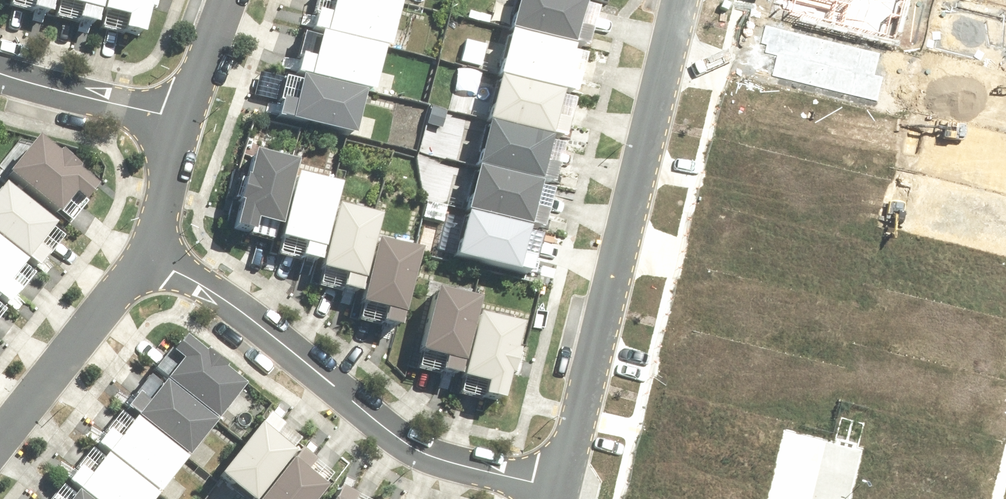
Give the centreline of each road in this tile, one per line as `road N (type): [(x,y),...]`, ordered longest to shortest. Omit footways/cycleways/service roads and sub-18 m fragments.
road 1 (residential): [(561,490),(681,0)]
road 2 (residential): [(154,252),(435,459),(561,490)]
road 3 (residential): [(154,252),(0,442)]
road 4 (residential): [(183,121),(0,74)]
road 5 (residential): [(183,121),(154,252)]
road 6 (residential): [(227,0),(183,121)]

